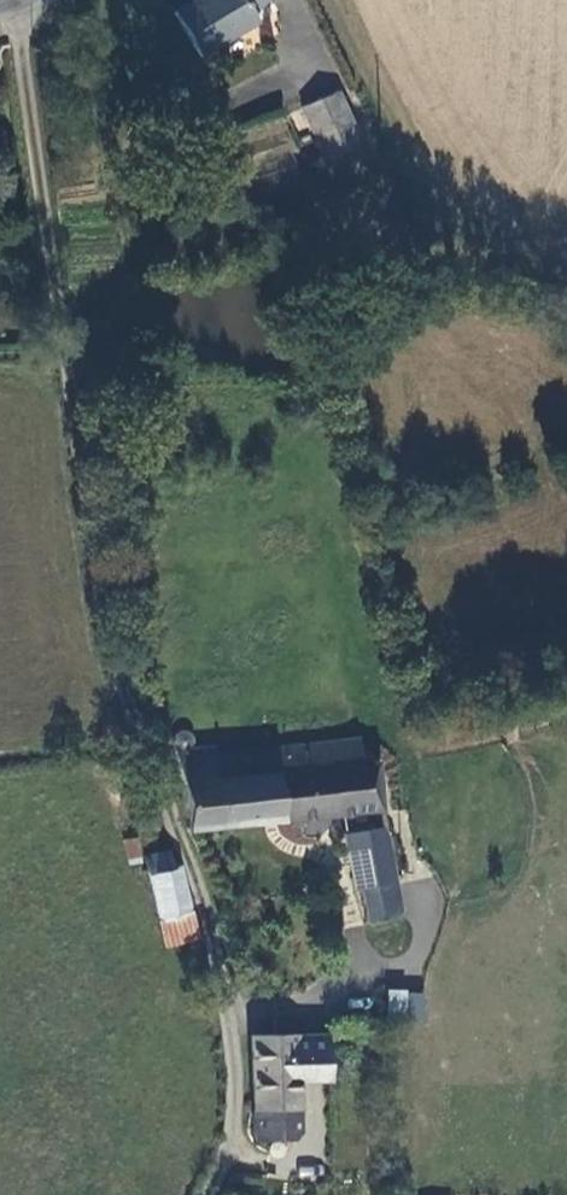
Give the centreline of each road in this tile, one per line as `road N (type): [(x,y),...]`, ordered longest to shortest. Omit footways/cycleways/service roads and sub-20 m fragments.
road 1 (track): [(13,2),(108,651),(217,934),(236,1067),(224,1149),(203,1194)]

